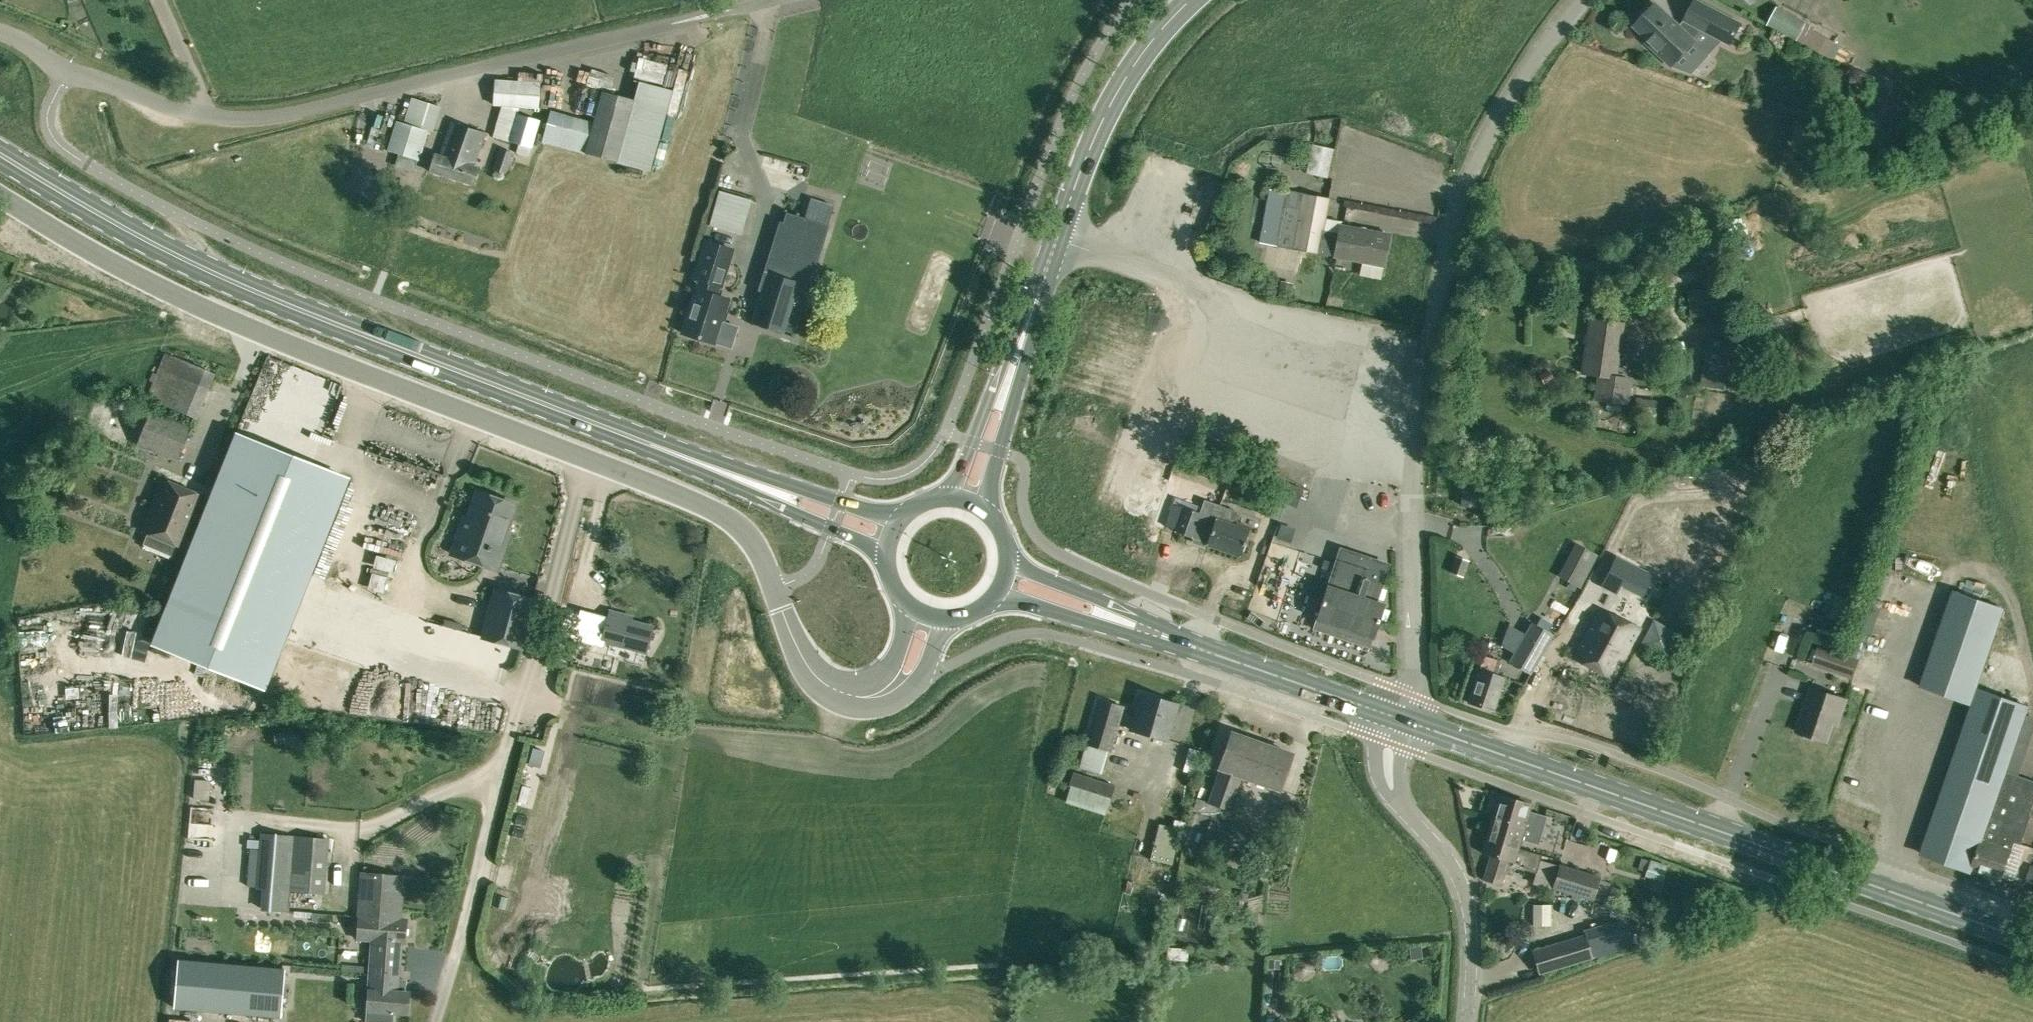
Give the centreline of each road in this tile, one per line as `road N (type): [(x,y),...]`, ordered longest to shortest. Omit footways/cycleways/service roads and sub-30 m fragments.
road 1 (unclassified): [(869,697),(835,691),(815,676),(755,546),(724,515),(236,323),(3,197)]
road 2 (primary): [(765,488),(200,266),(0,155)]
road 3 (unclassified): [(67,73),(170,107),(255,118),(765,0)]
road 4 (primary): [(2032,942),(1400,720)]
road 5 (secondary): [(1003,396),(1089,147),(1152,41),(1192,0)]
road 6 (residential): [(1400,720),(1415,681),(1412,476),(1426,362)]
road 7 (residential): [(1434,311),(1470,170),(1510,94),(1580,0)]
road 8 (unclassified): [(1467,1021),(1467,906),(1449,861),(1391,788),(1388,754),(1400,720)]
road 9 (primary): [(1400,720),(1114,618)]
road 10 (primary): [(908,511),(882,514),(808,490),(765,488)]
road 11 (primary): [(765,488),(887,560)]
road 12 (primary): [(1114,618),(1094,596),(1021,566),(1008,549)]
road 13 (primary): [(989,602),(1023,602),(1084,621),(1114,618)]
road 14 (unclassified): [(869,697),(918,676),(957,617)]
road 15 (secondary): [(993,516),(991,483),(1010,417),(1003,396)]
road 16 (secondary): [(1003,396),(985,408),(958,479),(943,496)]

